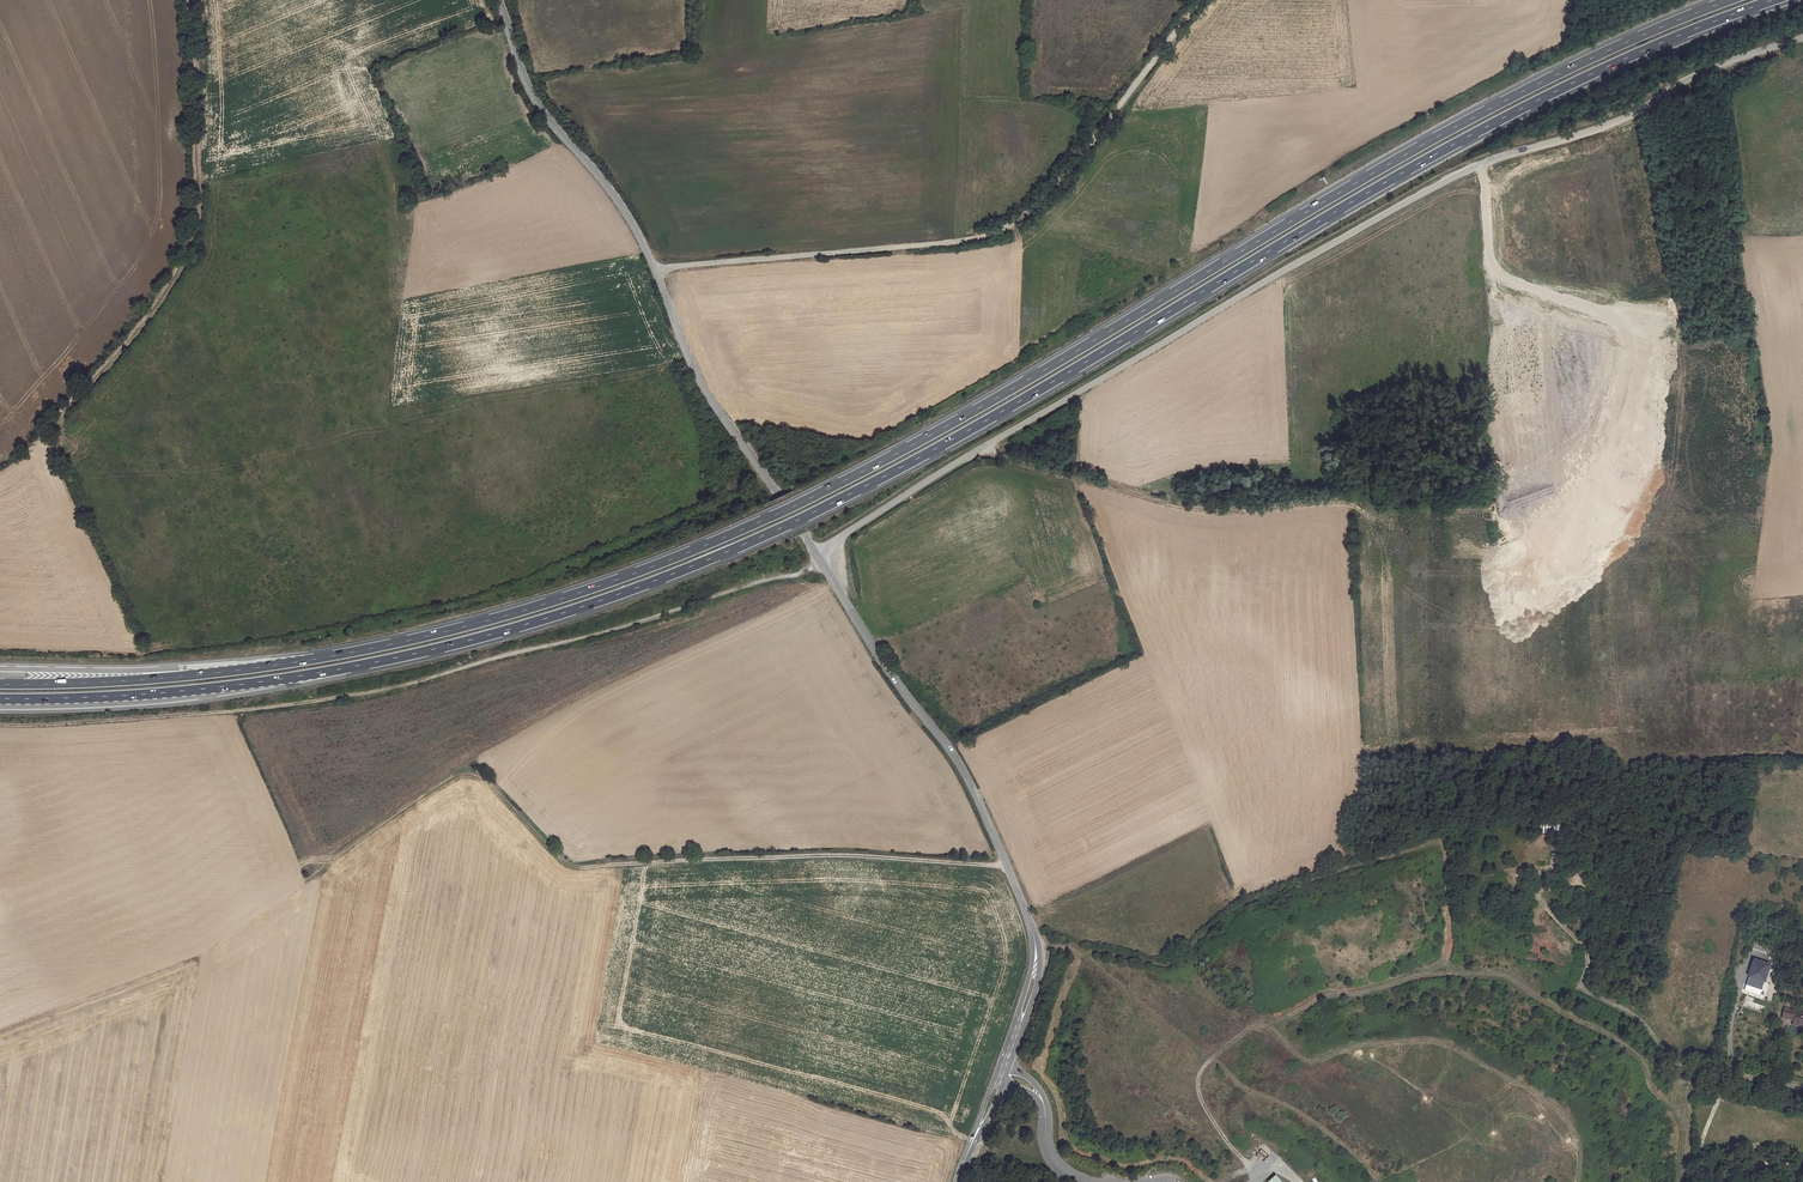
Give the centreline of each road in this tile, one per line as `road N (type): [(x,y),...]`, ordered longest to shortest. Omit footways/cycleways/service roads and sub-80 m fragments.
road 1 (trunk): [(0,700),(185,692),(337,670),(506,631),(695,566),(796,522),(985,421),(1519,111),(1779,0)]
road 2 (trunk): [(1729,0),(1509,100),(931,436),(688,553),(501,617),(324,657),(184,677),(0,685)]
road 3 (unclassified): [(1802,39),(1701,73),(1634,116),(1463,172),(815,551)]
road 4 (track): [(1008,866),(827,855),(574,868),(481,781),(465,780),(384,826),(210,951)]
road 5 (track): [(820,562),(378,691),(168,717),(0,725)]
road 6 (unclassified): [(655,271),(1003,230),(1072,164),(1200,0)]
road 7 (tertiary): [(850,612),(970,782),(1033,934),(1032,986),(1006,1059)]
road 8 (track): [(44,430),(119,351),(185,257),(197,175),(188,0)]
road 9 (track): [(981,452),(1192,511),(1348,503)]
road 10 (unclassified): [(815,551),(705,389),(655,271)]
road 11 (track): [(1516,876),(1583,947),(1579,987),(1634,1015),(1674,1061),(1731,1075)]
road 12 (unclassified): [(655,271),(634,223),(527,86),(499,0)]
road 13 (track): [(55,418),(150,637),(134,650),(117,649)]

